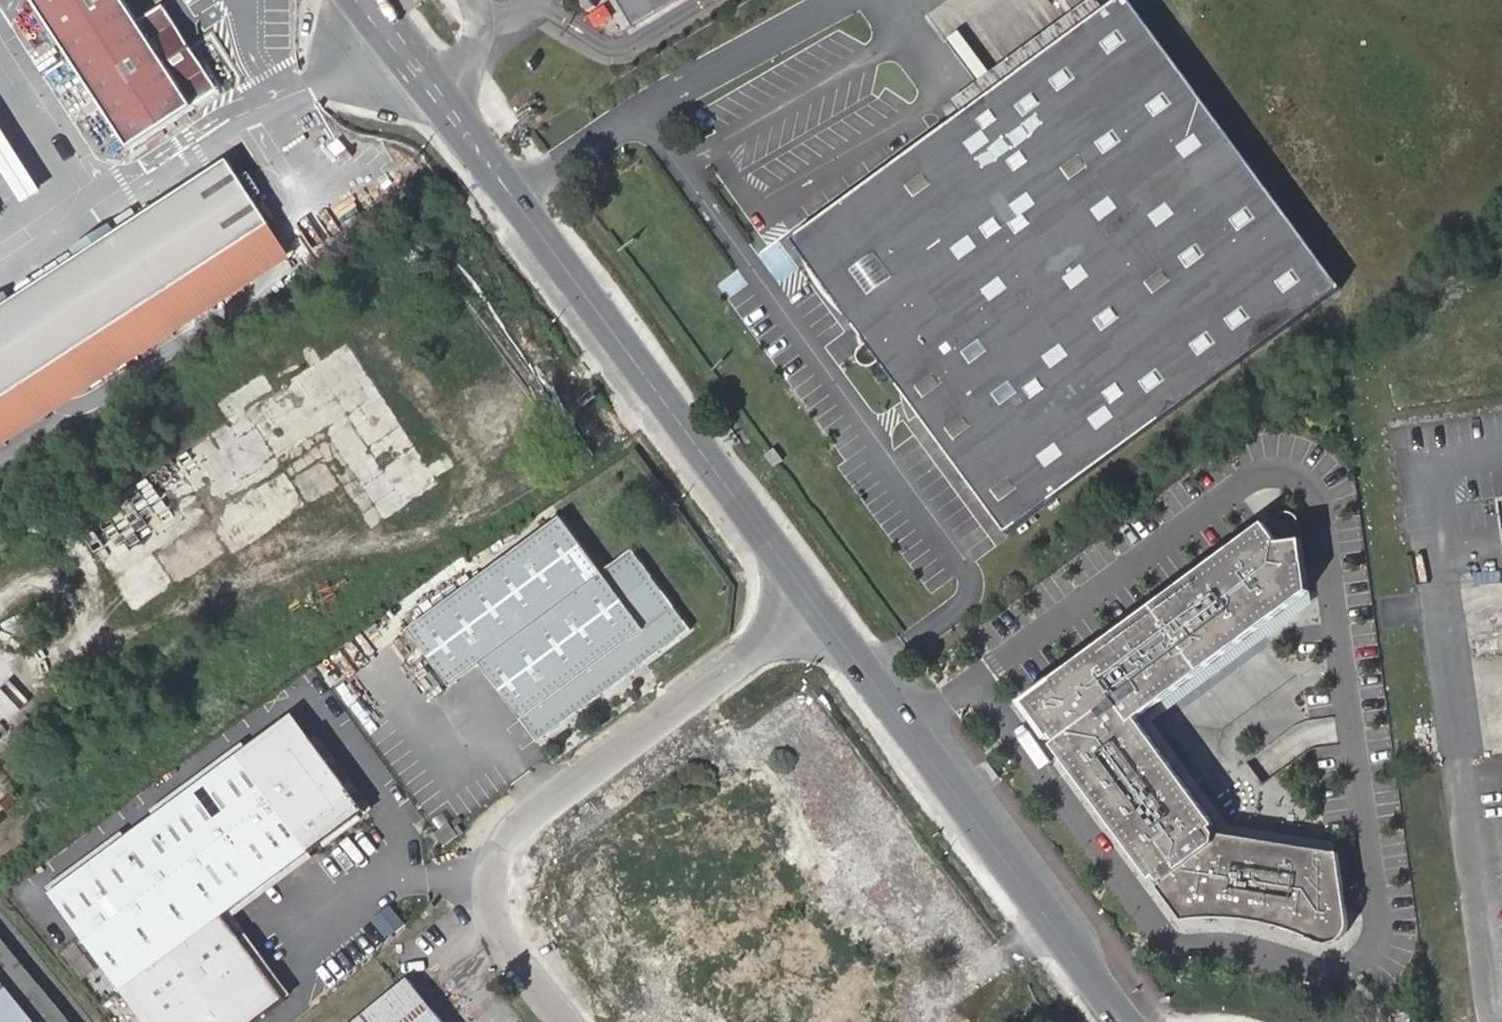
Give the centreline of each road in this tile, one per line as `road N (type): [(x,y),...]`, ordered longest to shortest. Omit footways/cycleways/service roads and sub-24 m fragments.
road 1 (tertiary): [(1125,1021),(369,0)]

